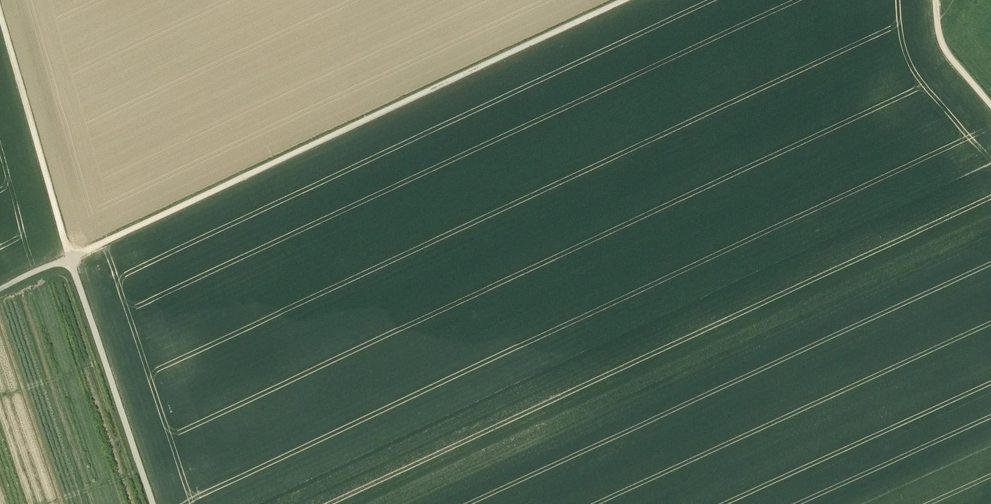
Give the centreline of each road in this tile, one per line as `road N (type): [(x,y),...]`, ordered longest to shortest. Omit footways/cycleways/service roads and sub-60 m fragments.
road 1 (track): [(0,289),(625,0)]
road 2 (track): [(153,503),(70,258),(0,8)]
road 3 (track): [(990,105),(940,41),(936,0)]

